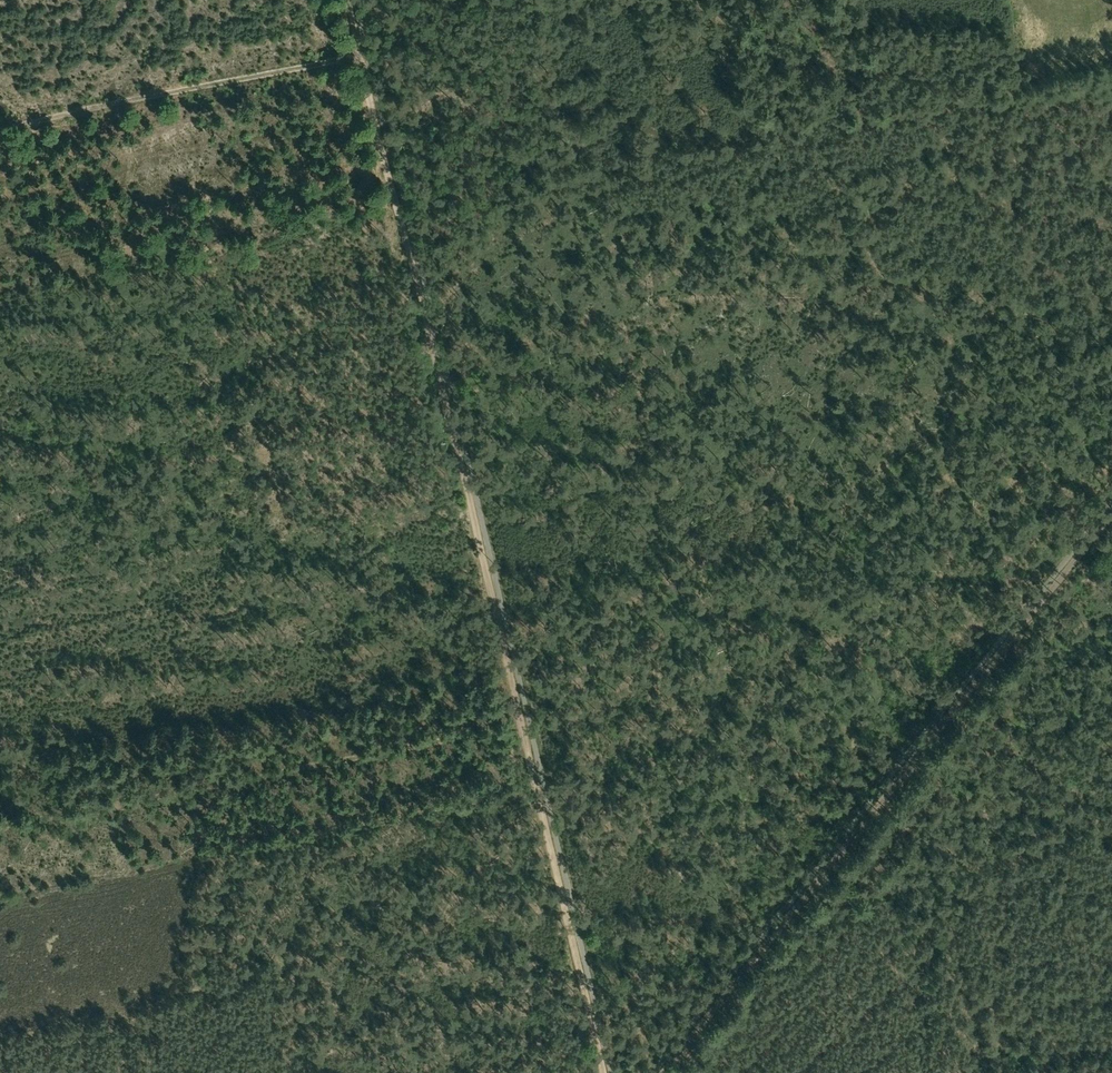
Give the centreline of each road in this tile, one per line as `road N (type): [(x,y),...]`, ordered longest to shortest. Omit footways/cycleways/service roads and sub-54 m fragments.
road 1 (track): [(601,1072),(344,0)]
road 2 (track): [(664,1072),(1111,524)]

